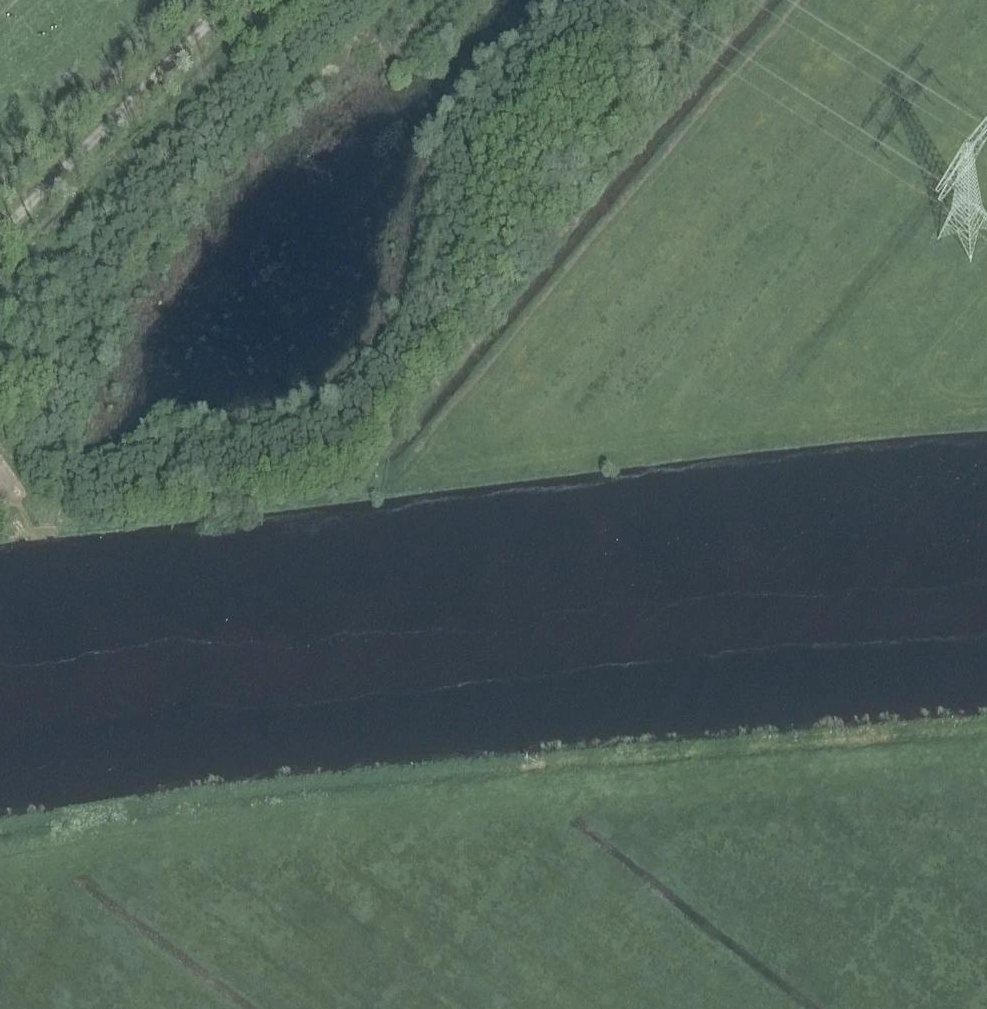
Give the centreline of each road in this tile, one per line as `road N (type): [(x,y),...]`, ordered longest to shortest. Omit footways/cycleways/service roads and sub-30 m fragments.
road 1 (unclassified): [(229,0),(0,233)]

